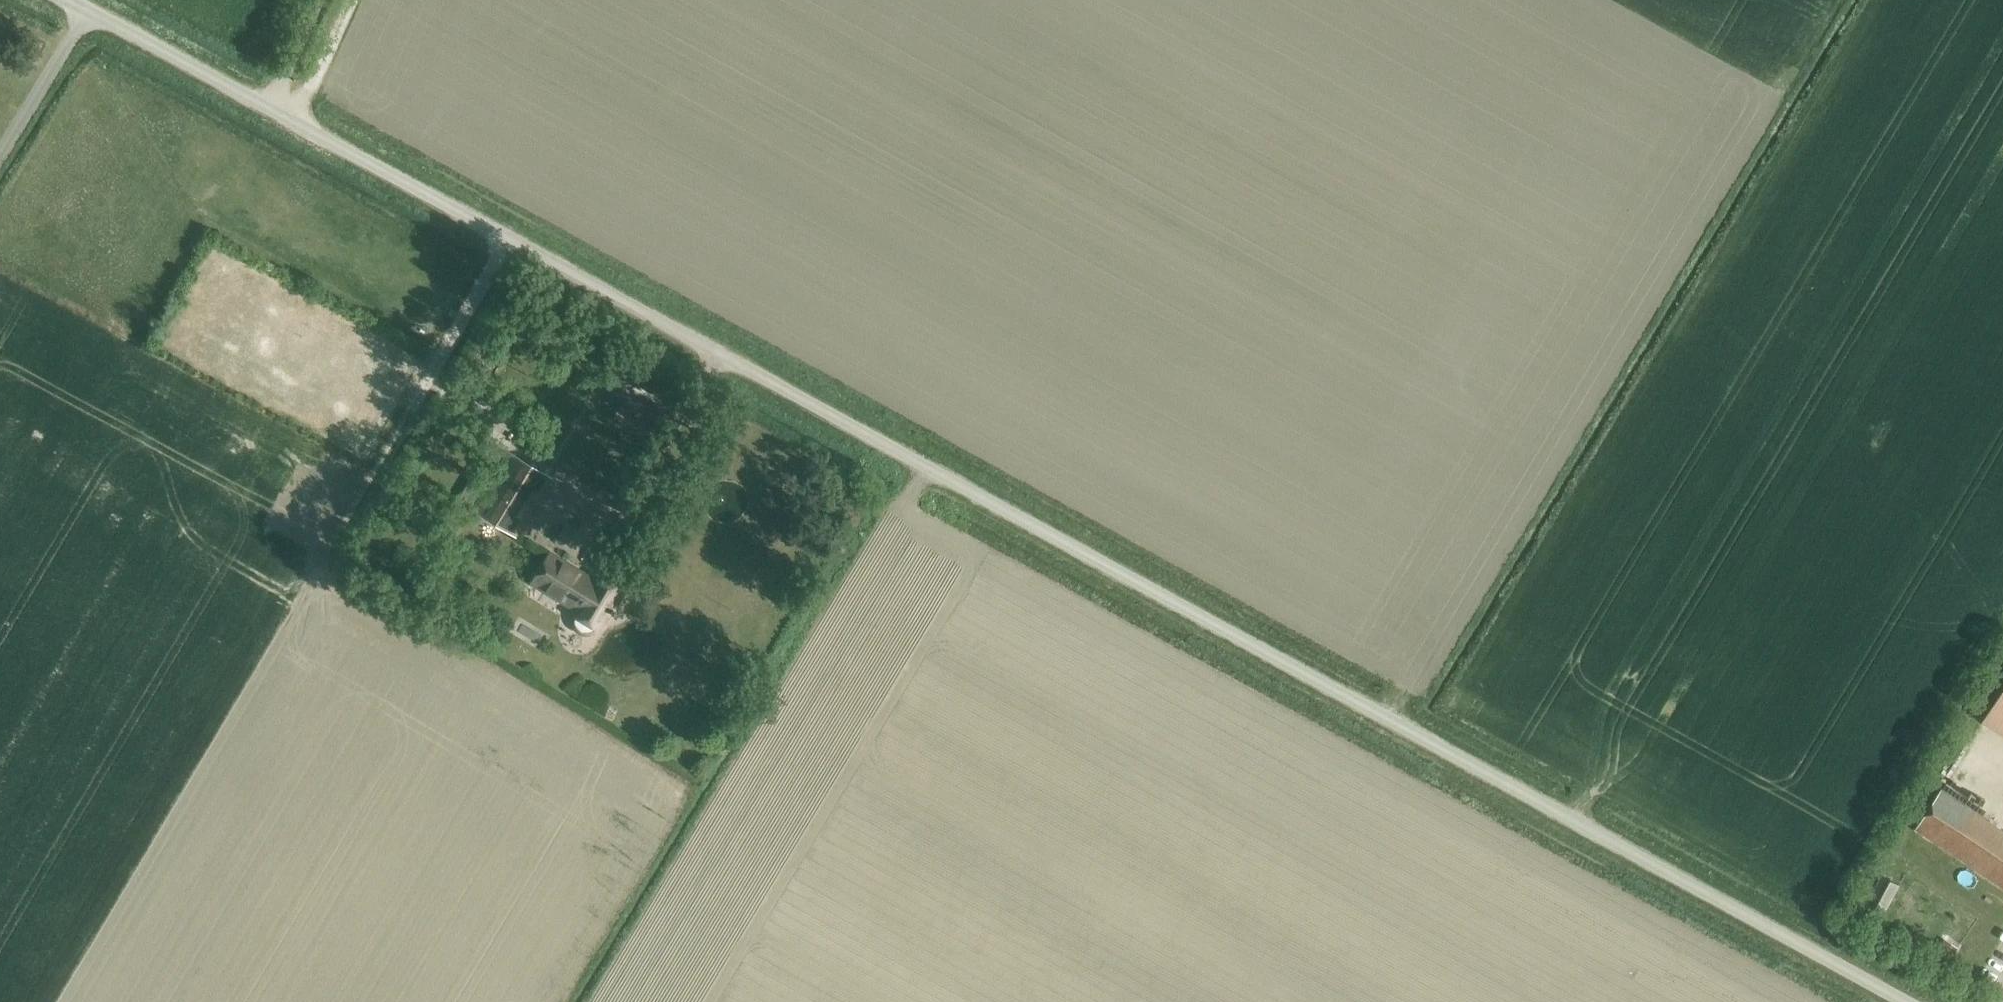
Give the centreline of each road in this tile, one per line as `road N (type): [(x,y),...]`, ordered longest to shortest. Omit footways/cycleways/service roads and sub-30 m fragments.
road 1 (unclassified): [(1914,1001),(66,0)]

